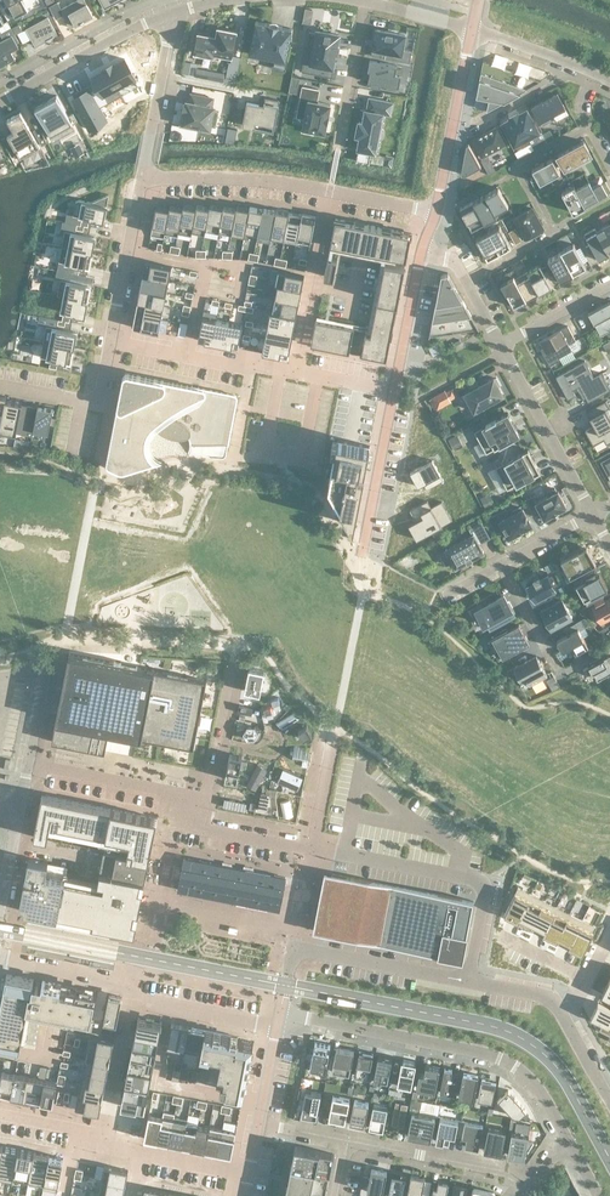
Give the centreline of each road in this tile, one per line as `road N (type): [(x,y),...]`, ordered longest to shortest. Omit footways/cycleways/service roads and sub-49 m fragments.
road 1 (residential): [(280,1012),(501,1058),(541,1091),(567,1138)]
road 2 (residential): [(311,849),(209,829),(158,792),(27,768)]
road 3 (residential): [(469,982),(482,887),(311,849)]
road 4 (residential): [(499,344),(592,515)]
road 5 (residential): [(140,185),(215,179),(328,192)]
road 6 (residential): [(349,1140),(508,1172),(530,1187)]
road 7 (residential): [(0,102),(167,16)]
road 8 (residential): [(435,213),(472,29)]
road 9 (residential): [(295,369),(110,342)]
road 10 (residential): [(393,391),(435,213)]
road 11 (residential): [(469,982),(291,949)]
road 12 (residential): [(295,369),(328,192)]
road 13 (residential): [(167,16),(140,185)]
road 14 (residential): [(362,556),(393,391)]
road 15 (unclassified): [(136,983),(106,1146)]
road 16 (residential): [(140,185),(110,342)]
road 17 (residential): [(110,342),(96,398),(0,386)]
road 18 (residential): [(136,983),(280,1012)]
road 19 (residential): [(435,213),(499,344)]
road 20 (residential): [(366,2),(338,144)]
road 21 (residential): [(0,958),(136,983)]
road 22 (residential): [(472,29),(595,74)]
road 23 (residential): [(501,564),(562,677)]
road 24 (residential): [(499,344),(609,285)]

